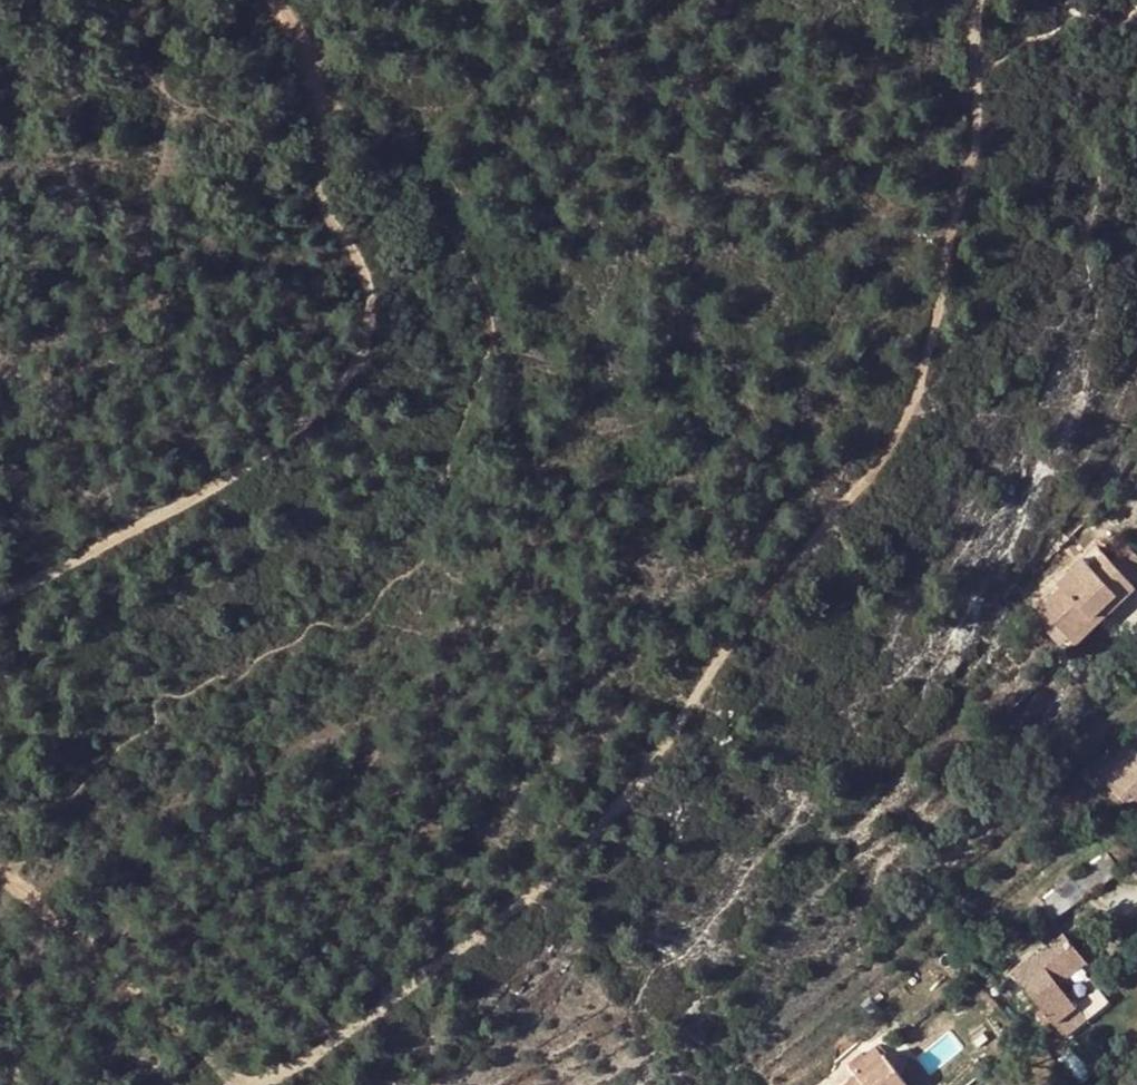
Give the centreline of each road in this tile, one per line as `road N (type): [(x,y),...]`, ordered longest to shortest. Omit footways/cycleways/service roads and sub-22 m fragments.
road 1 (track): [(257,1084),(562,868),(891,439),(934,336),(975,141),(968,37),(978,0)]
road 2 (track): [(0,598),(283,438),(354,368),(369,327),(368,275),(325,201),(319,93),(278,0)]
road 3 (track): [(0,867),(47,900),(230,1084)]

